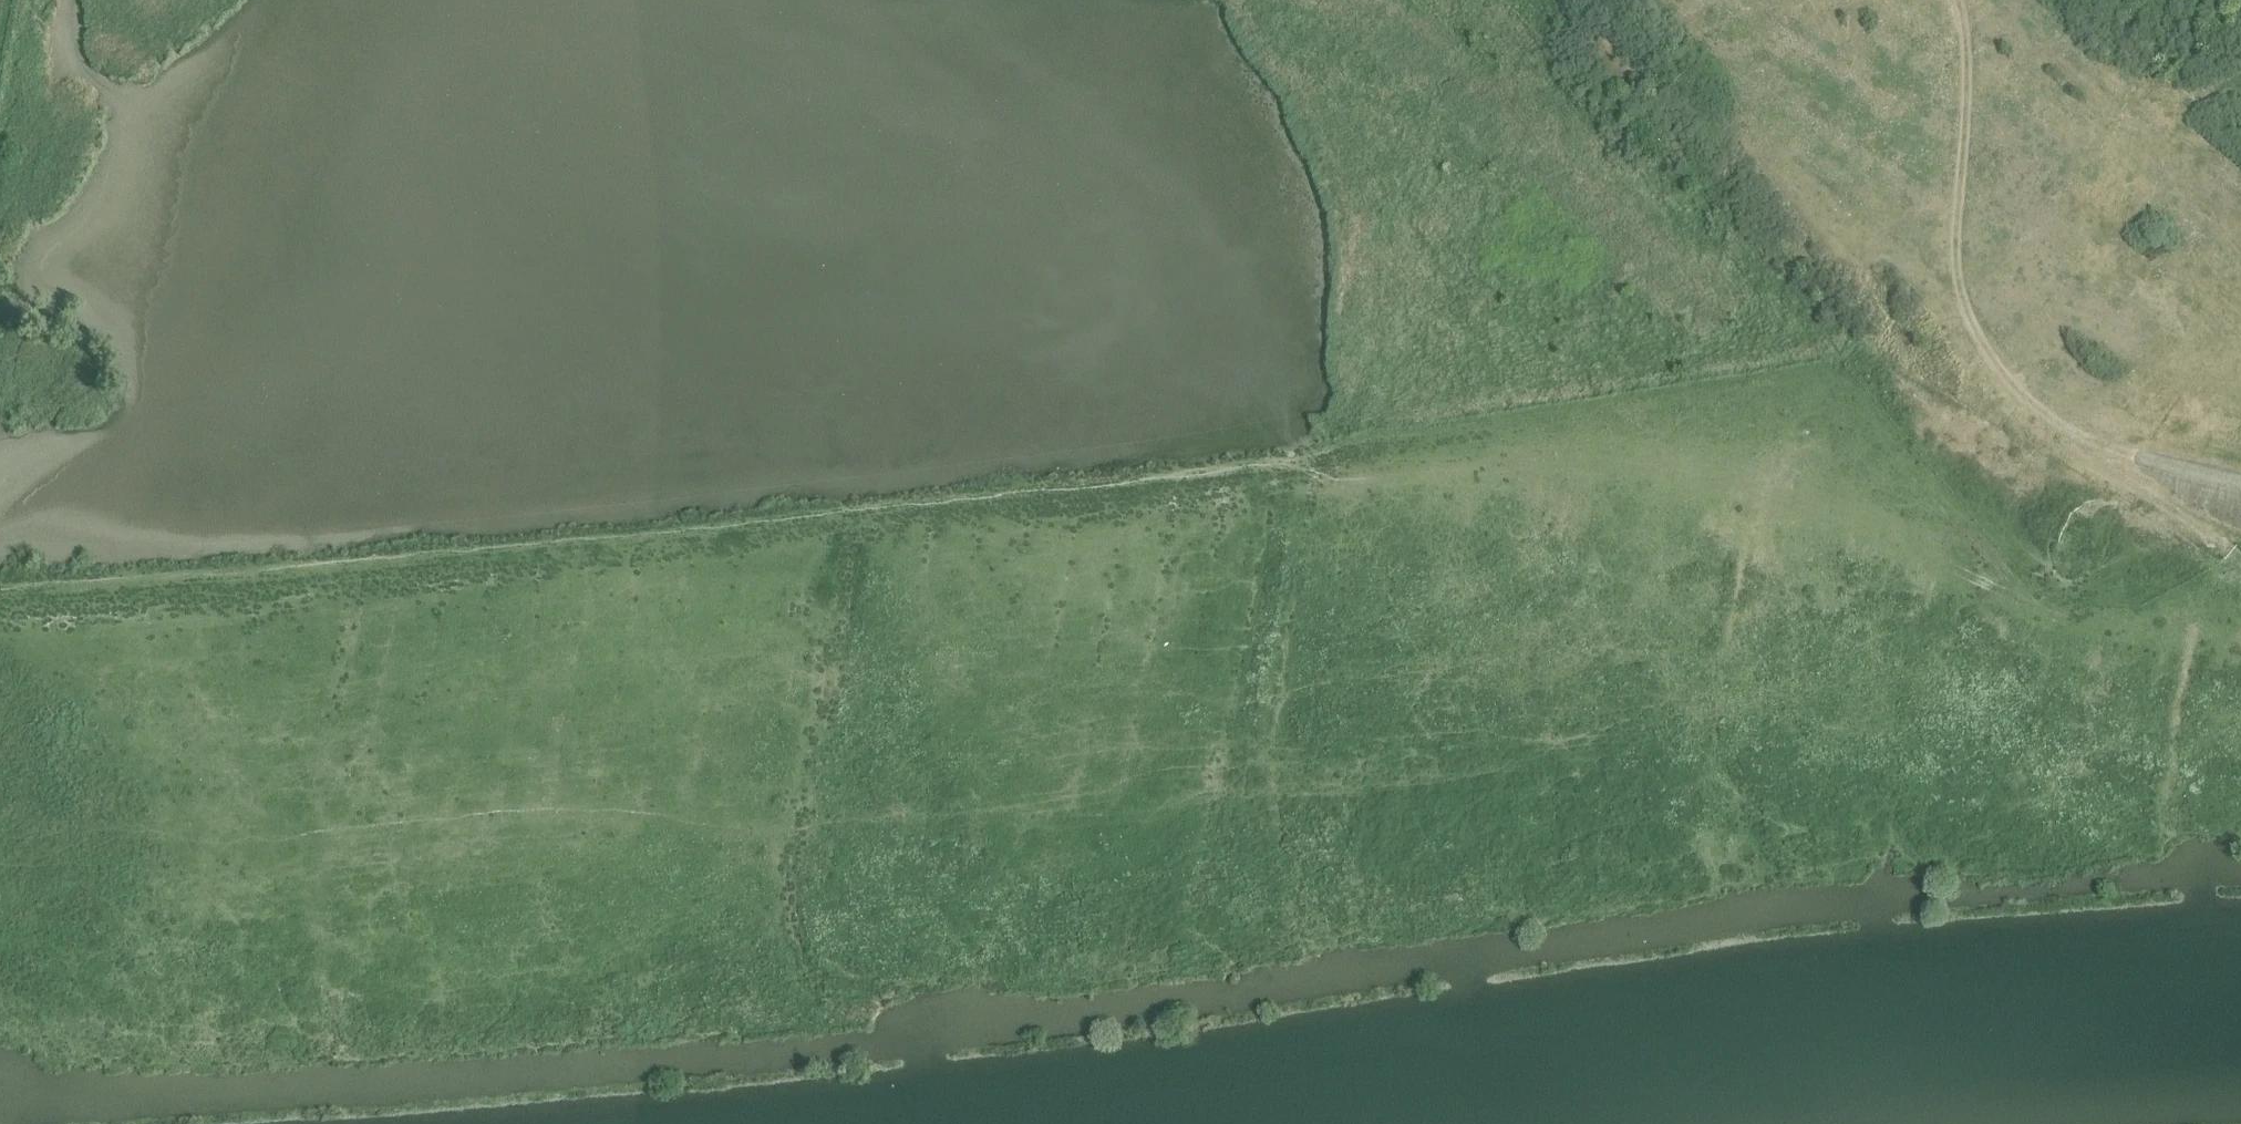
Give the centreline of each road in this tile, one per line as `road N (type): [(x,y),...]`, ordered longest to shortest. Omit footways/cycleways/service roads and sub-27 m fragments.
road 1 (track): [(2140,457),(2042,414),(2010,381),(1960,299),(1966,29),(1960,0)]

